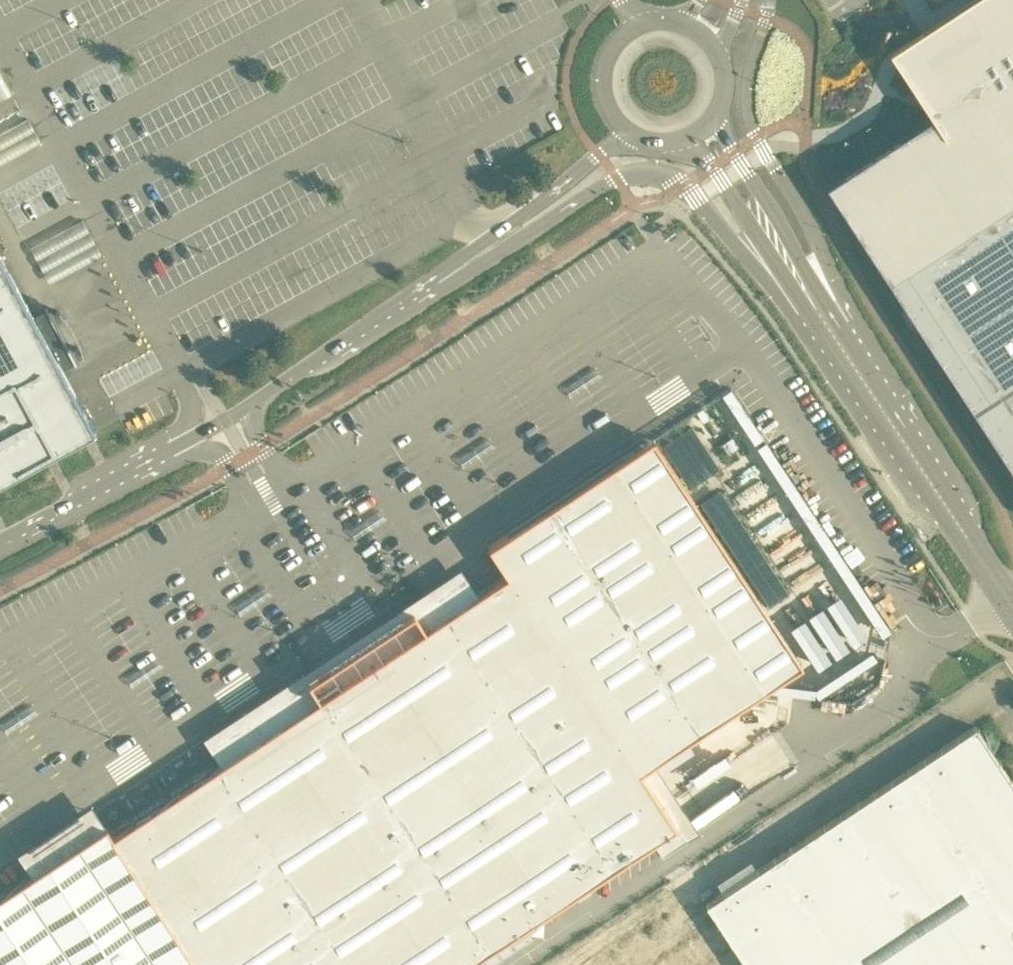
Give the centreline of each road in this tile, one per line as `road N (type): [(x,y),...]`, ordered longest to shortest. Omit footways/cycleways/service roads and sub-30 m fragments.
road 1 (tertiary): [(0,546),(325,360),(452,273)]
road 2 (tertiary): [(452,273),(618,179),(651,174),(685,184),(729,235),(818,299)]
road 3 (tertiary): [(1012,607),(818,299)]
road 4 (tertiary): [(452,273),(622,132)]
road 5 (tertiary): [(721,118),(729,69),(712,39),(681,21),(638,25)]
road 6 (tertiary): [(638,25),(604,65),(603,101),(622,132)]
road 7 (tertiary): [(771,228),(721,118)]

